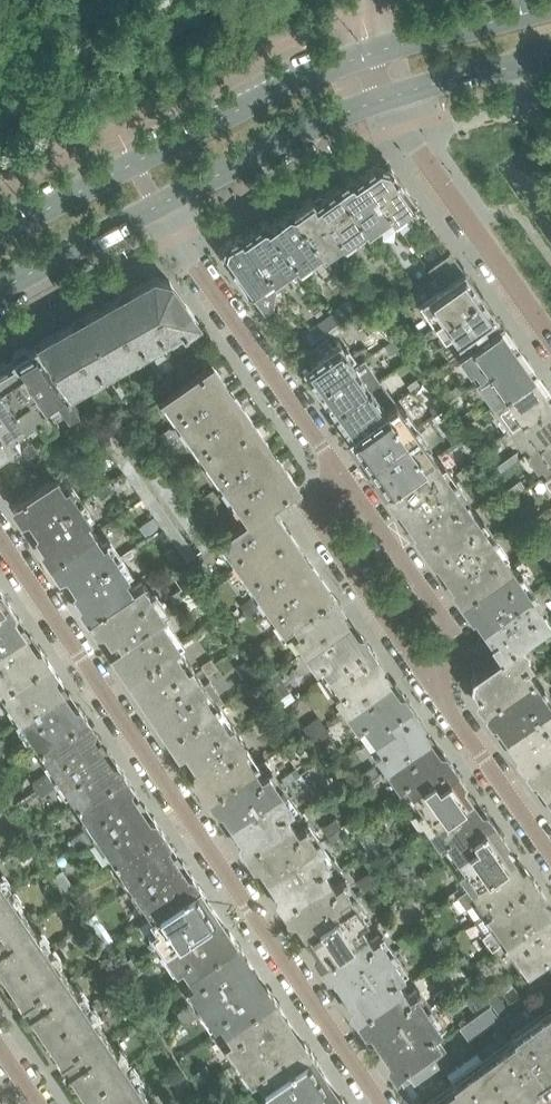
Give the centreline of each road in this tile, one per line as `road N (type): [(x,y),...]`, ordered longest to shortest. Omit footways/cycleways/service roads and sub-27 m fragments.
road 1 (residential): [(0,537),(383,1103)]
road 2 (secondary): [(373,52),(275,90),(0,236)]
road 3 (residential): [(334,463),(156,205)]
road 4 (residential): [(550,341),(386,99)]
road 5 (residential): [(446,702),(327,537),(334,463)]
road 6 (residential): [(446,702),(450,626),(334,463)]
road 7 (secondary): [(156,205),(386,99)]
road 8 (secondary): [(550,4),(373,52)]
road 9 (residential): [(550,853),(446,702)]
road 10 (secondary): [(0,292),(156,205)]
road 11 (secondary): [(386,99),(550,58)]

